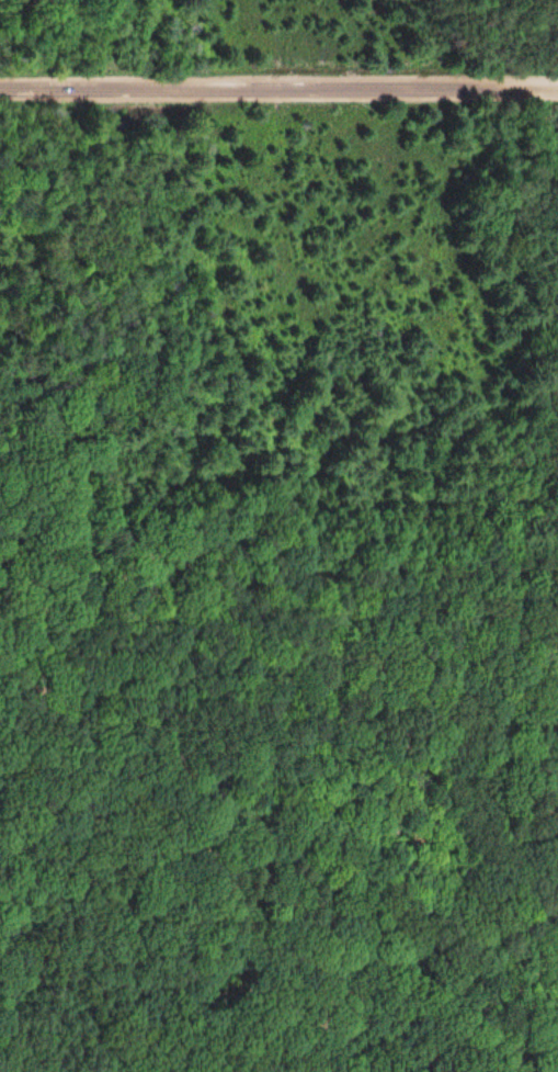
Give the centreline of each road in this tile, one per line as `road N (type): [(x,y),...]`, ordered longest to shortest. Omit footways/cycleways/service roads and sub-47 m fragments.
road 1 (residential): [(557,89),(0,93)]
road 2 (track): [(236,780),(261,714),(488,526),(557,402)]
road 3 (track): [(109,1071),(209,962),(228,910),(236,780)]

